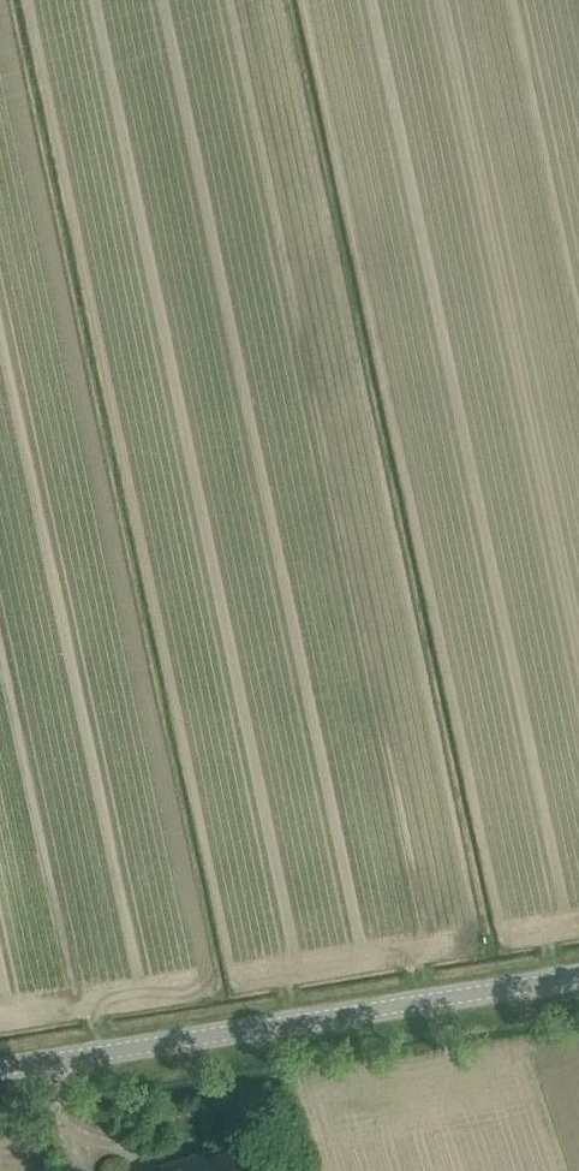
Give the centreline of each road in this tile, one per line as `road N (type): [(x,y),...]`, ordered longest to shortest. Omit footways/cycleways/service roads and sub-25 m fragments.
road 1 (secondary): [(0,1068),(578,976)]

